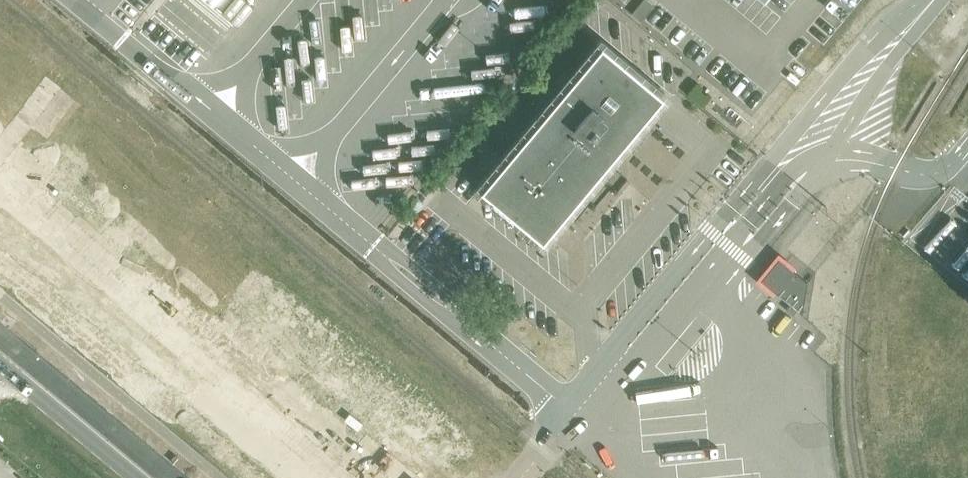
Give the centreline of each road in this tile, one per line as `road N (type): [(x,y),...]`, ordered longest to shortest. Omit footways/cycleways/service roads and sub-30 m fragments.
road 1 (unclassified): [(0,354),(149,477)]

